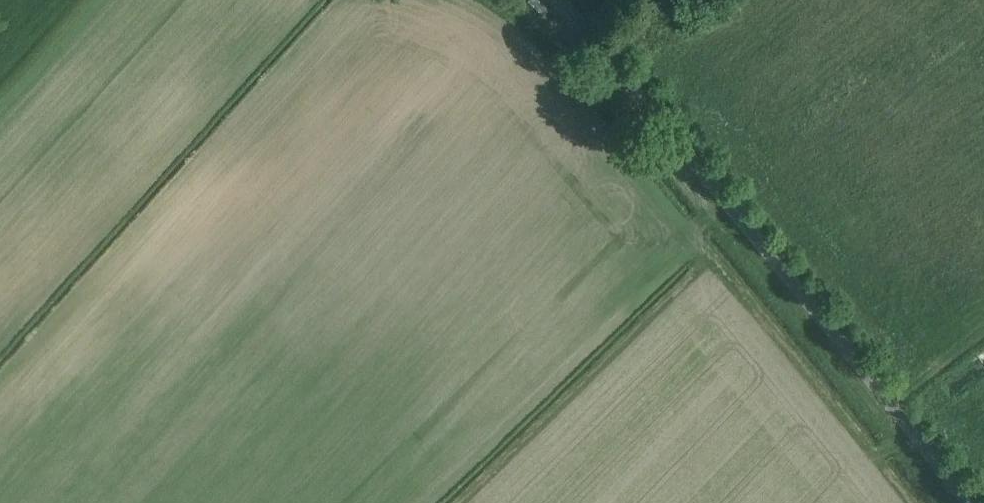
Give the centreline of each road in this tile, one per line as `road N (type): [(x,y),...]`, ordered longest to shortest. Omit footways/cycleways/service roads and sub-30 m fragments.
road 1 (unclassified): [(967,502),(576,0)]

